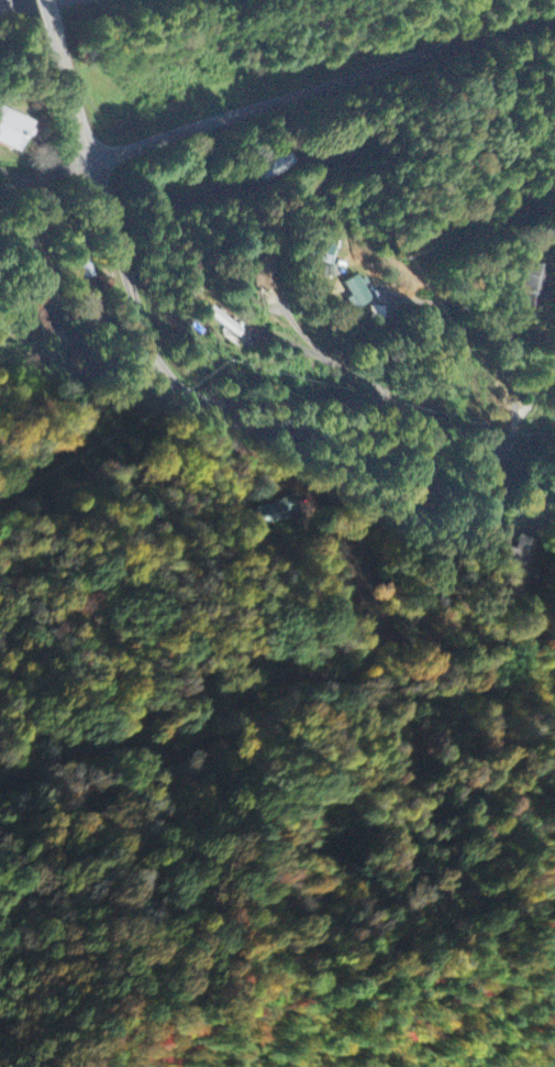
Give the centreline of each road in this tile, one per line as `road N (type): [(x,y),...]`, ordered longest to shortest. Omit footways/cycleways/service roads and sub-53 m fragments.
road 1 (residential): [(69,74),(99,161),(554,19)]
road 2 (residential): [(219,400),(391,404),(493,462),(509,453),(514,437),(509,371),(518,354)]
road 3 (residential): [(193,394),(240,427),(232,452),(77,488),(26,515),(0,511)]
road 4 (residential): [(99,161),(151,340),(181,384),(219,400)]

